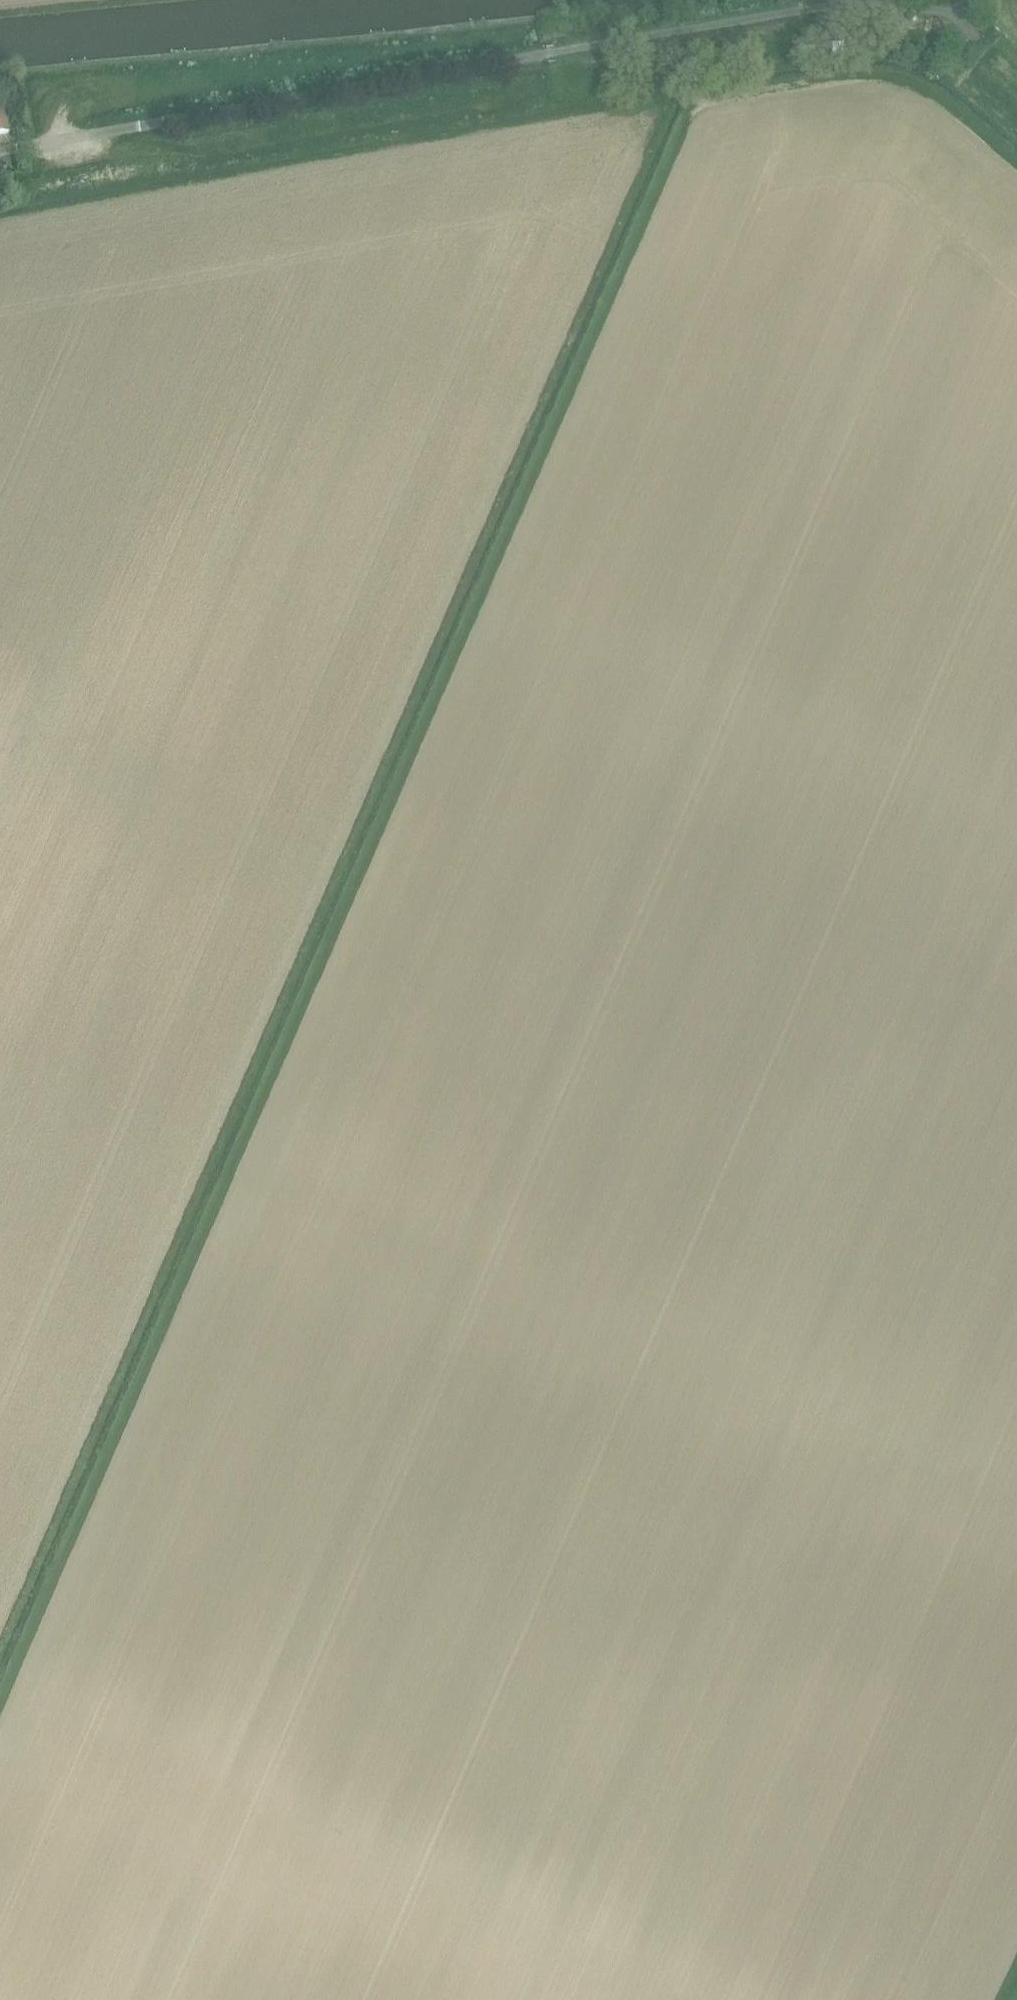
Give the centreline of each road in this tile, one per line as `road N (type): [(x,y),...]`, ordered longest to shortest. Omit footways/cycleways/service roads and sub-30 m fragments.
road 1 (residential): [(539,59),(0,154)]

